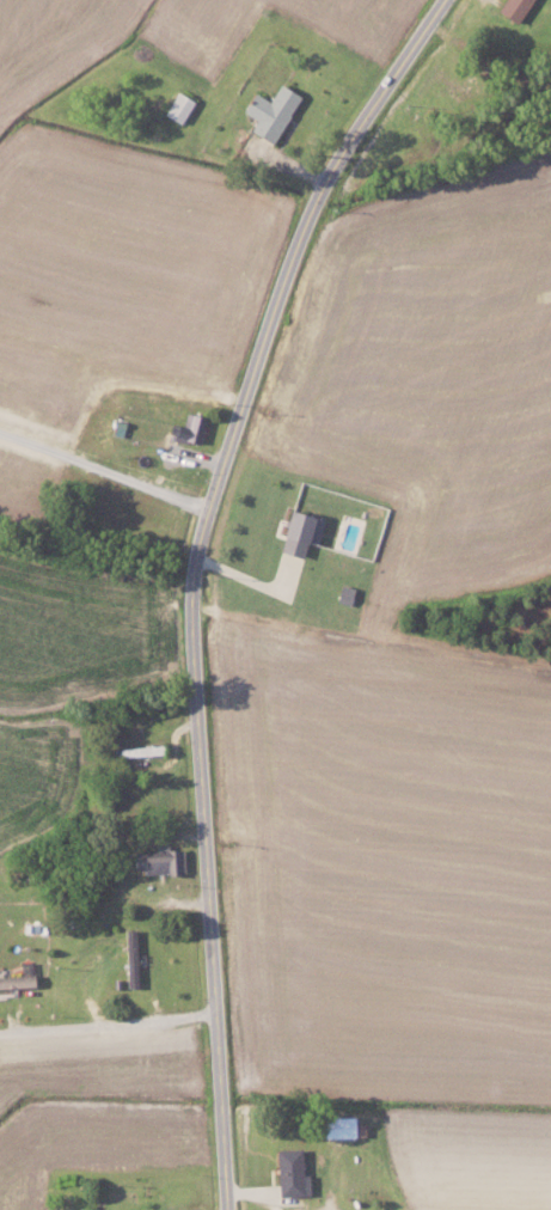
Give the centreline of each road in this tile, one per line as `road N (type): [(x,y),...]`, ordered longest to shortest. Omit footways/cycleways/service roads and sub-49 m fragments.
road 1 (tertiary): [(226,1209),(190,606),(263,349),(329,185),(447,0)]
road 2 (residential): [(0,1032),(214,1018)]

